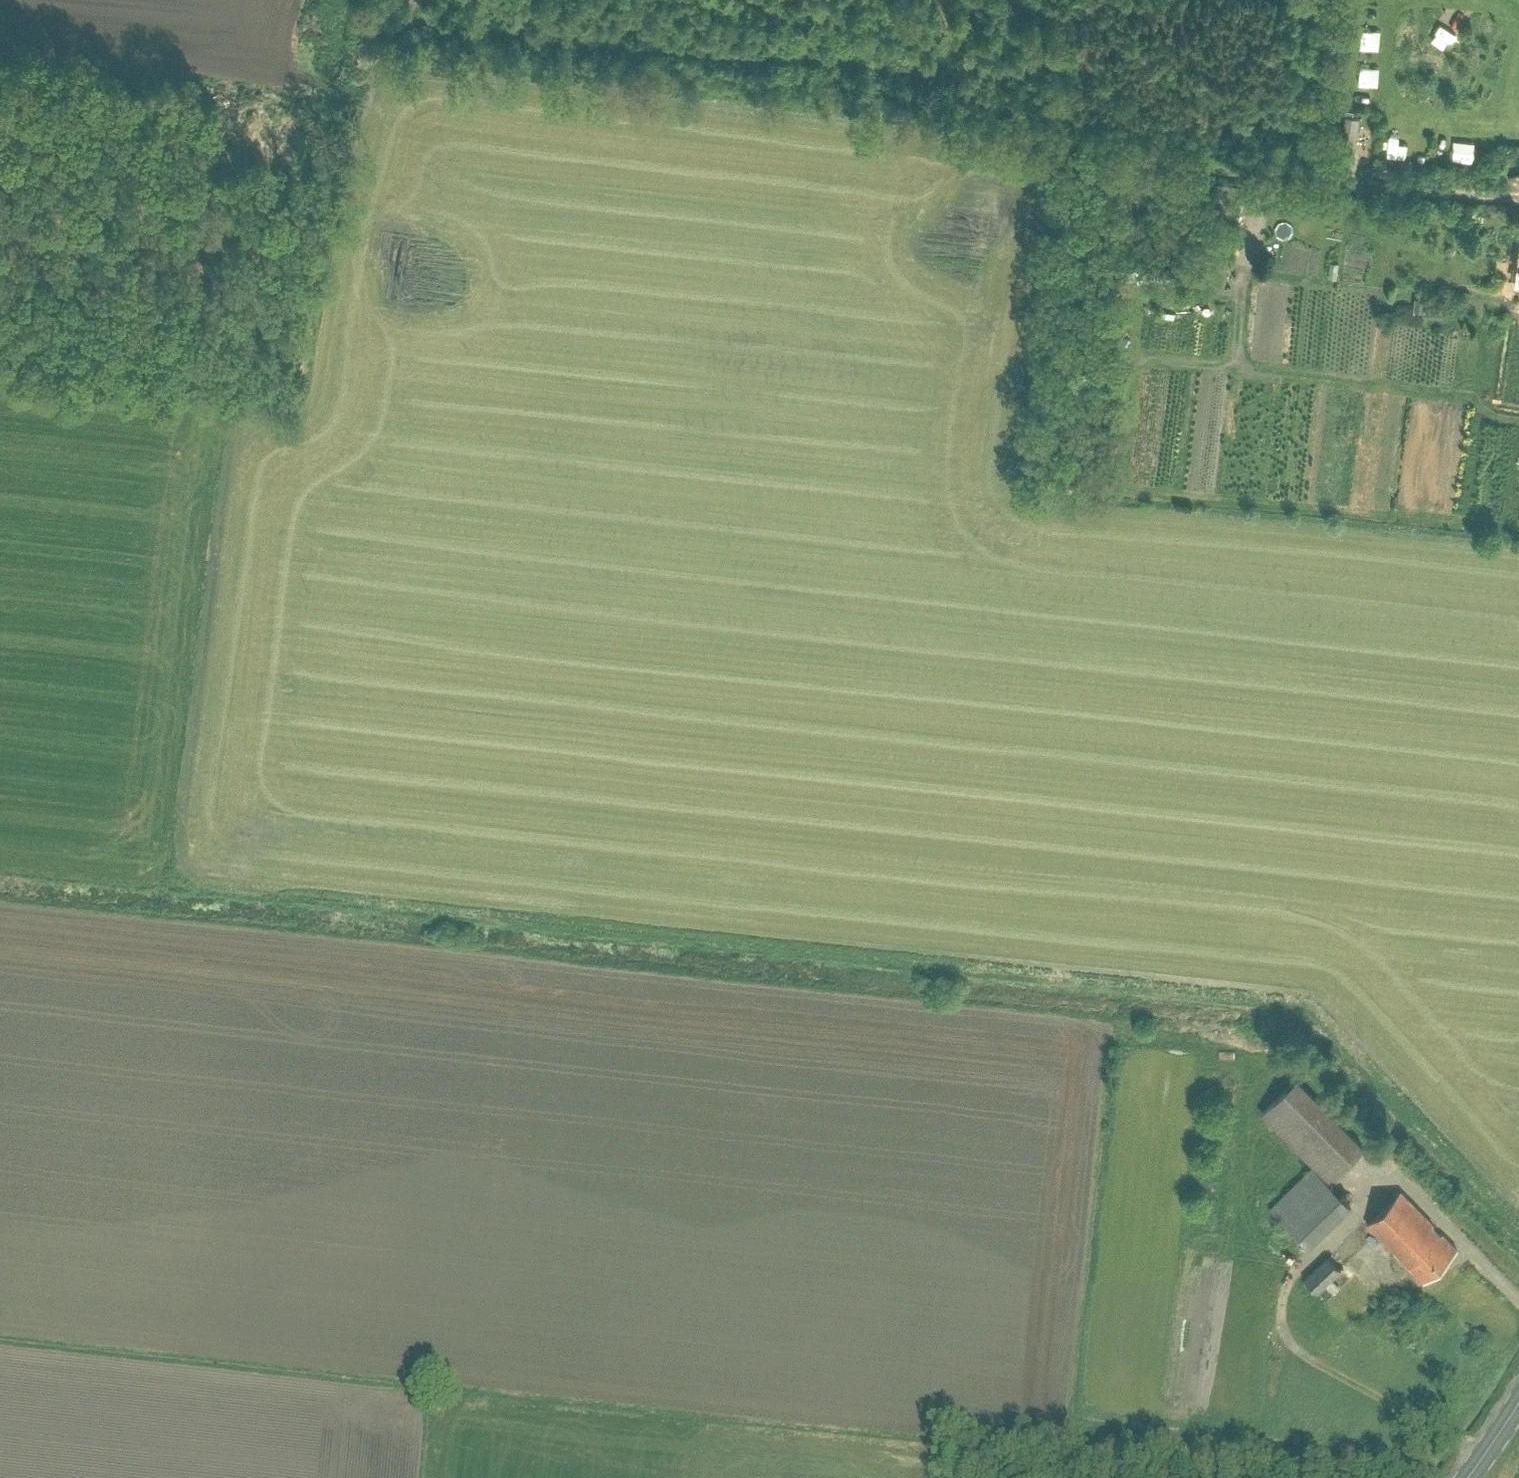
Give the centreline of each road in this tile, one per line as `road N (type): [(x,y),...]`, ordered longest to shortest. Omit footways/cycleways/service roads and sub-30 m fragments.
road 1 (track): [(1255,225),(1260,196),(1273,185),(1518,197)]

